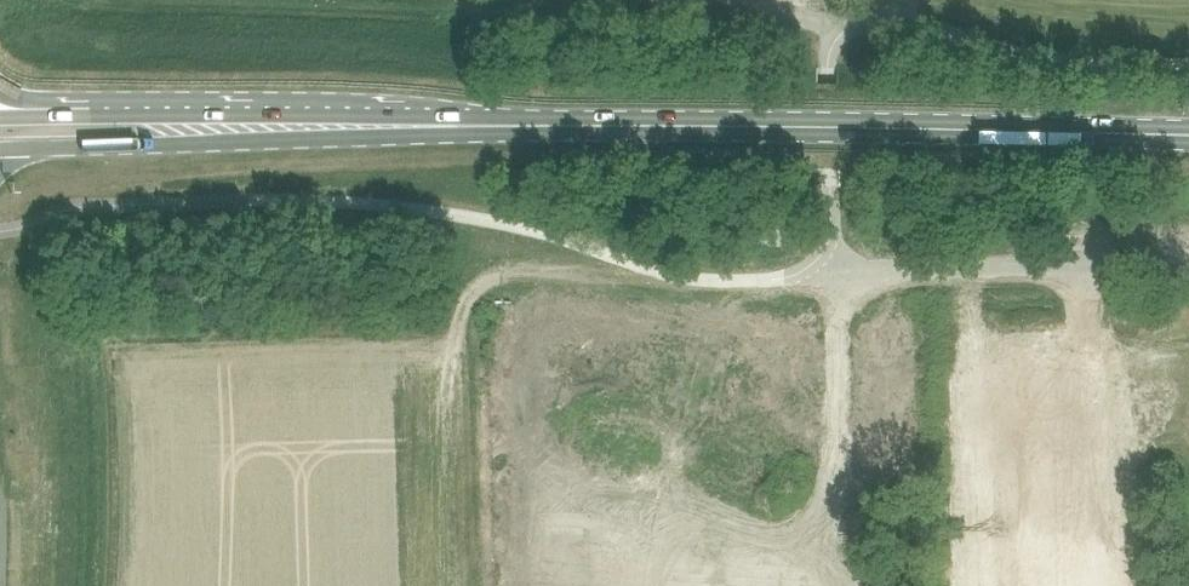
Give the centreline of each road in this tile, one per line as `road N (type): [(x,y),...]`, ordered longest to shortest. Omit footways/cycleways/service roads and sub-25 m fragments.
road 1 (primary): [(540,127),(1188,136)]
road 2 (unclassified): [(818,259),(831,230),(827,59),(853,24),(901,21),(1055,63),(1188,67)]
road 3 (primary): [(0,149),(519,136),(540,127)]
road 4 (primary): [(540,127),(521,119),(0,119)]
road 5 (unclassified): [(818,259),(900,274),(1188,260)]

